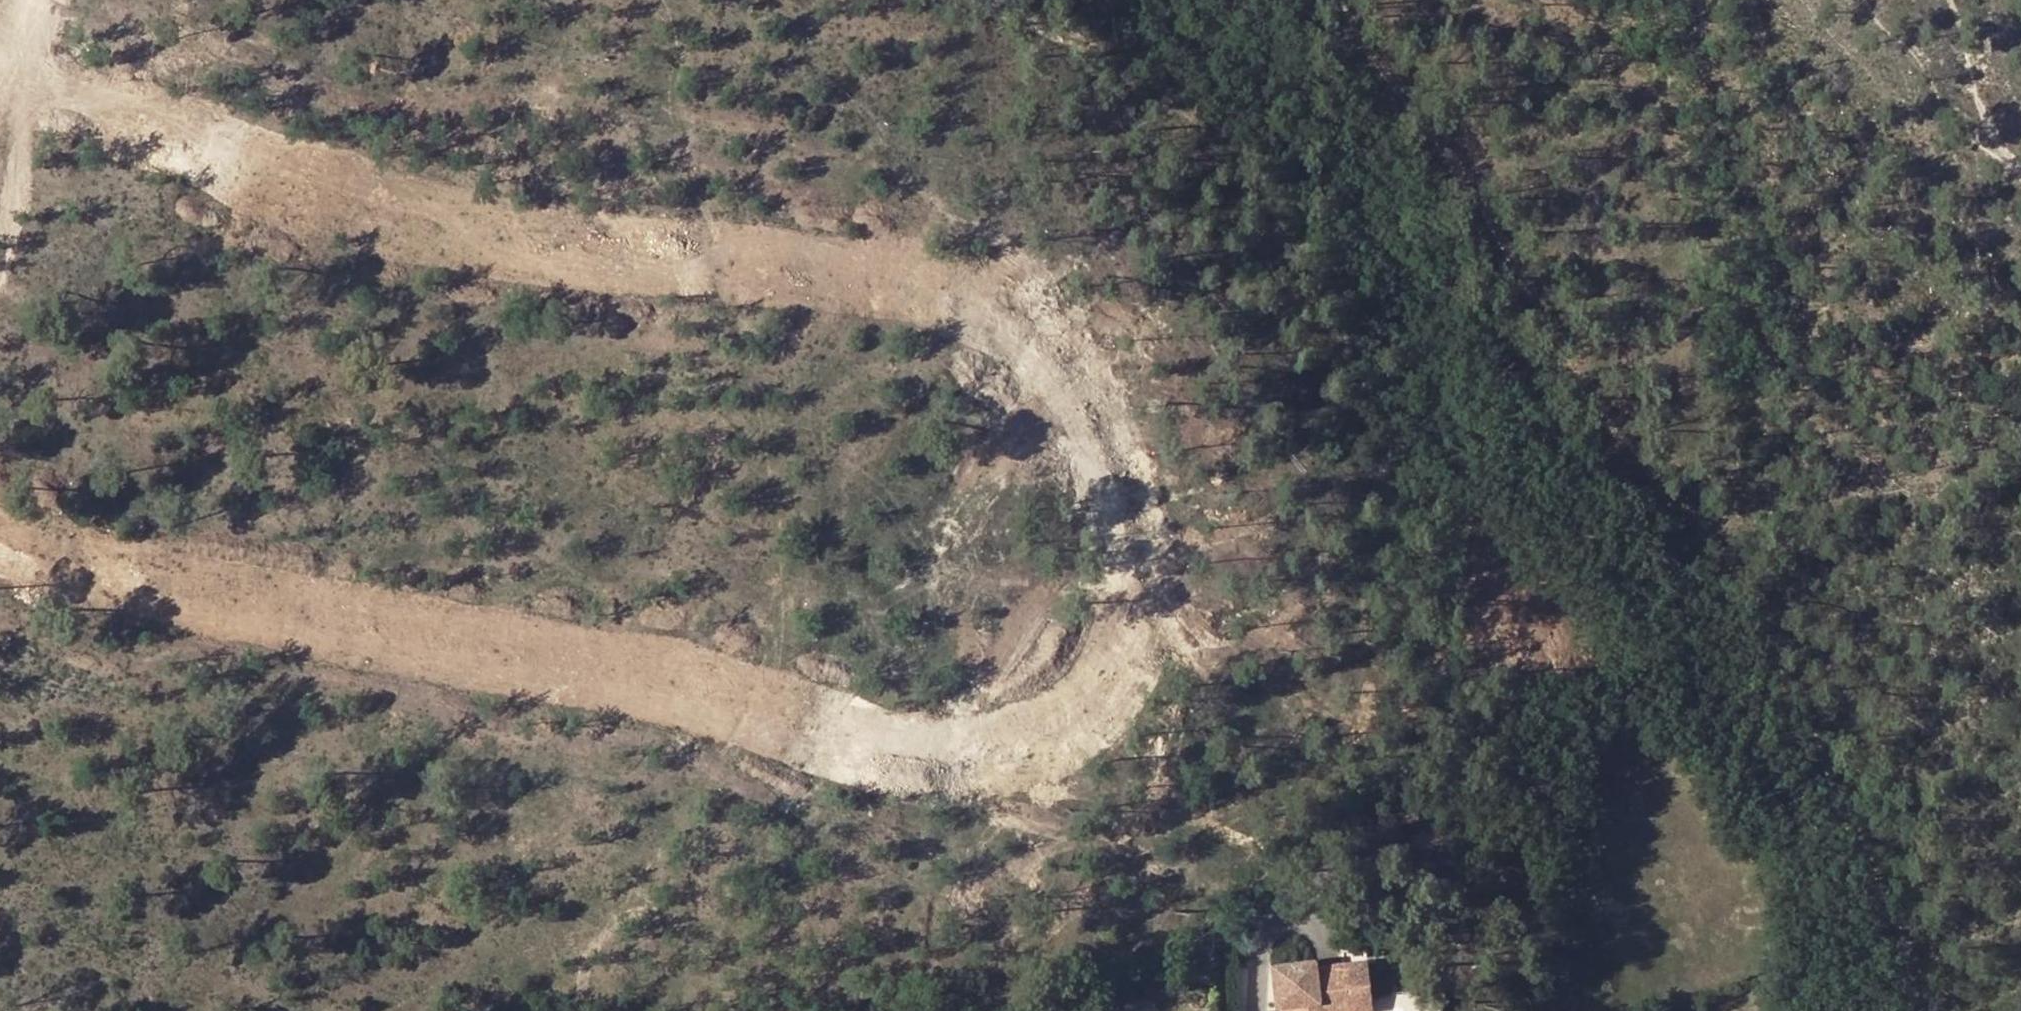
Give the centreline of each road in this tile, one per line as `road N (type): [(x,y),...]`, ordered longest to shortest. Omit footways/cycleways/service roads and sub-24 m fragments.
road 1 (track): [(53,0),(24,101),(27,190),(0,275)]

